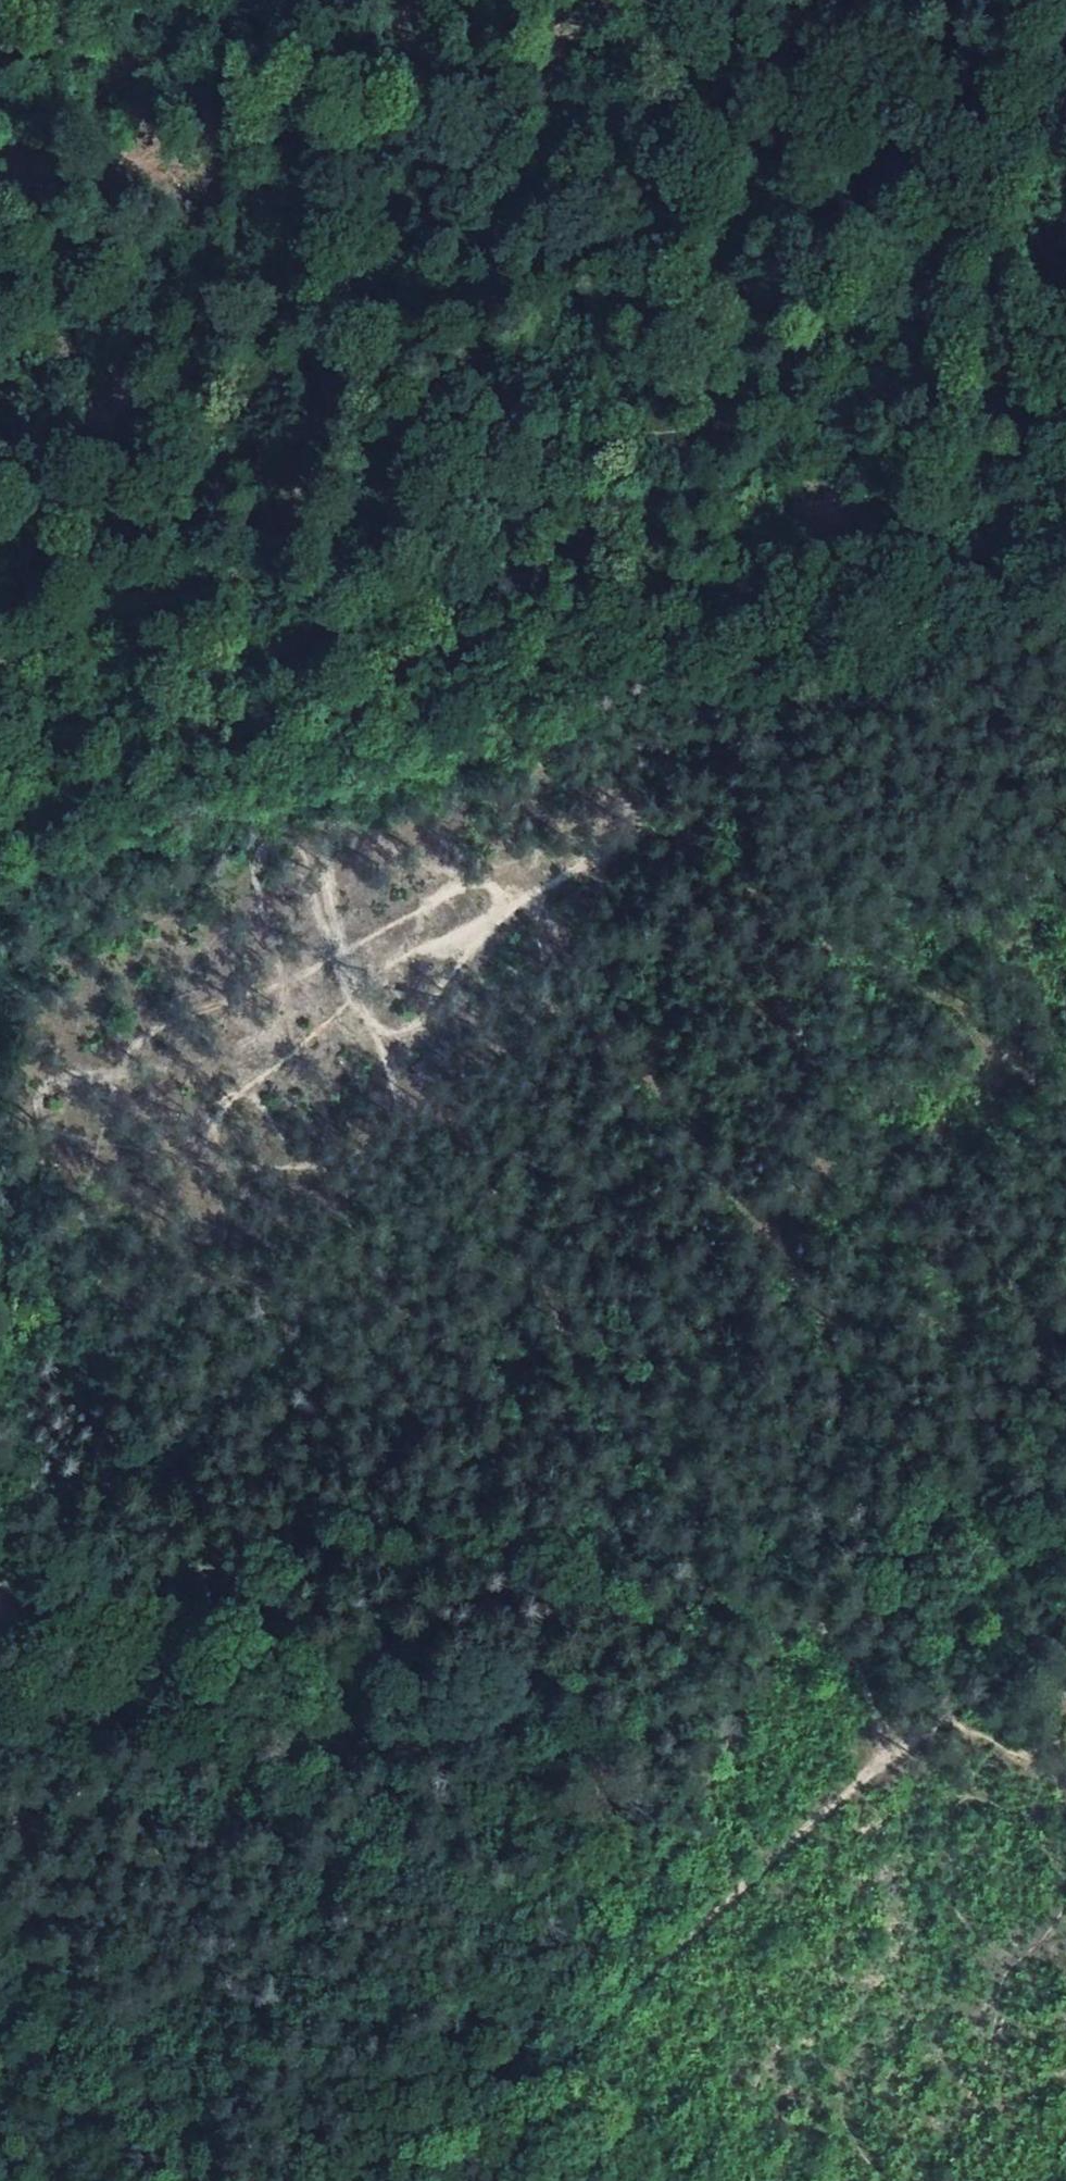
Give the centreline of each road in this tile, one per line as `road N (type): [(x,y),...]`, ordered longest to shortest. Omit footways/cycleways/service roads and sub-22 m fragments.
road 1 (track): [(335,2180),(391,2161),(665,1964),(1065,1622)]
road 2 (track): [(298,2180),(205,2114),(83,1949),(0,1804)]

